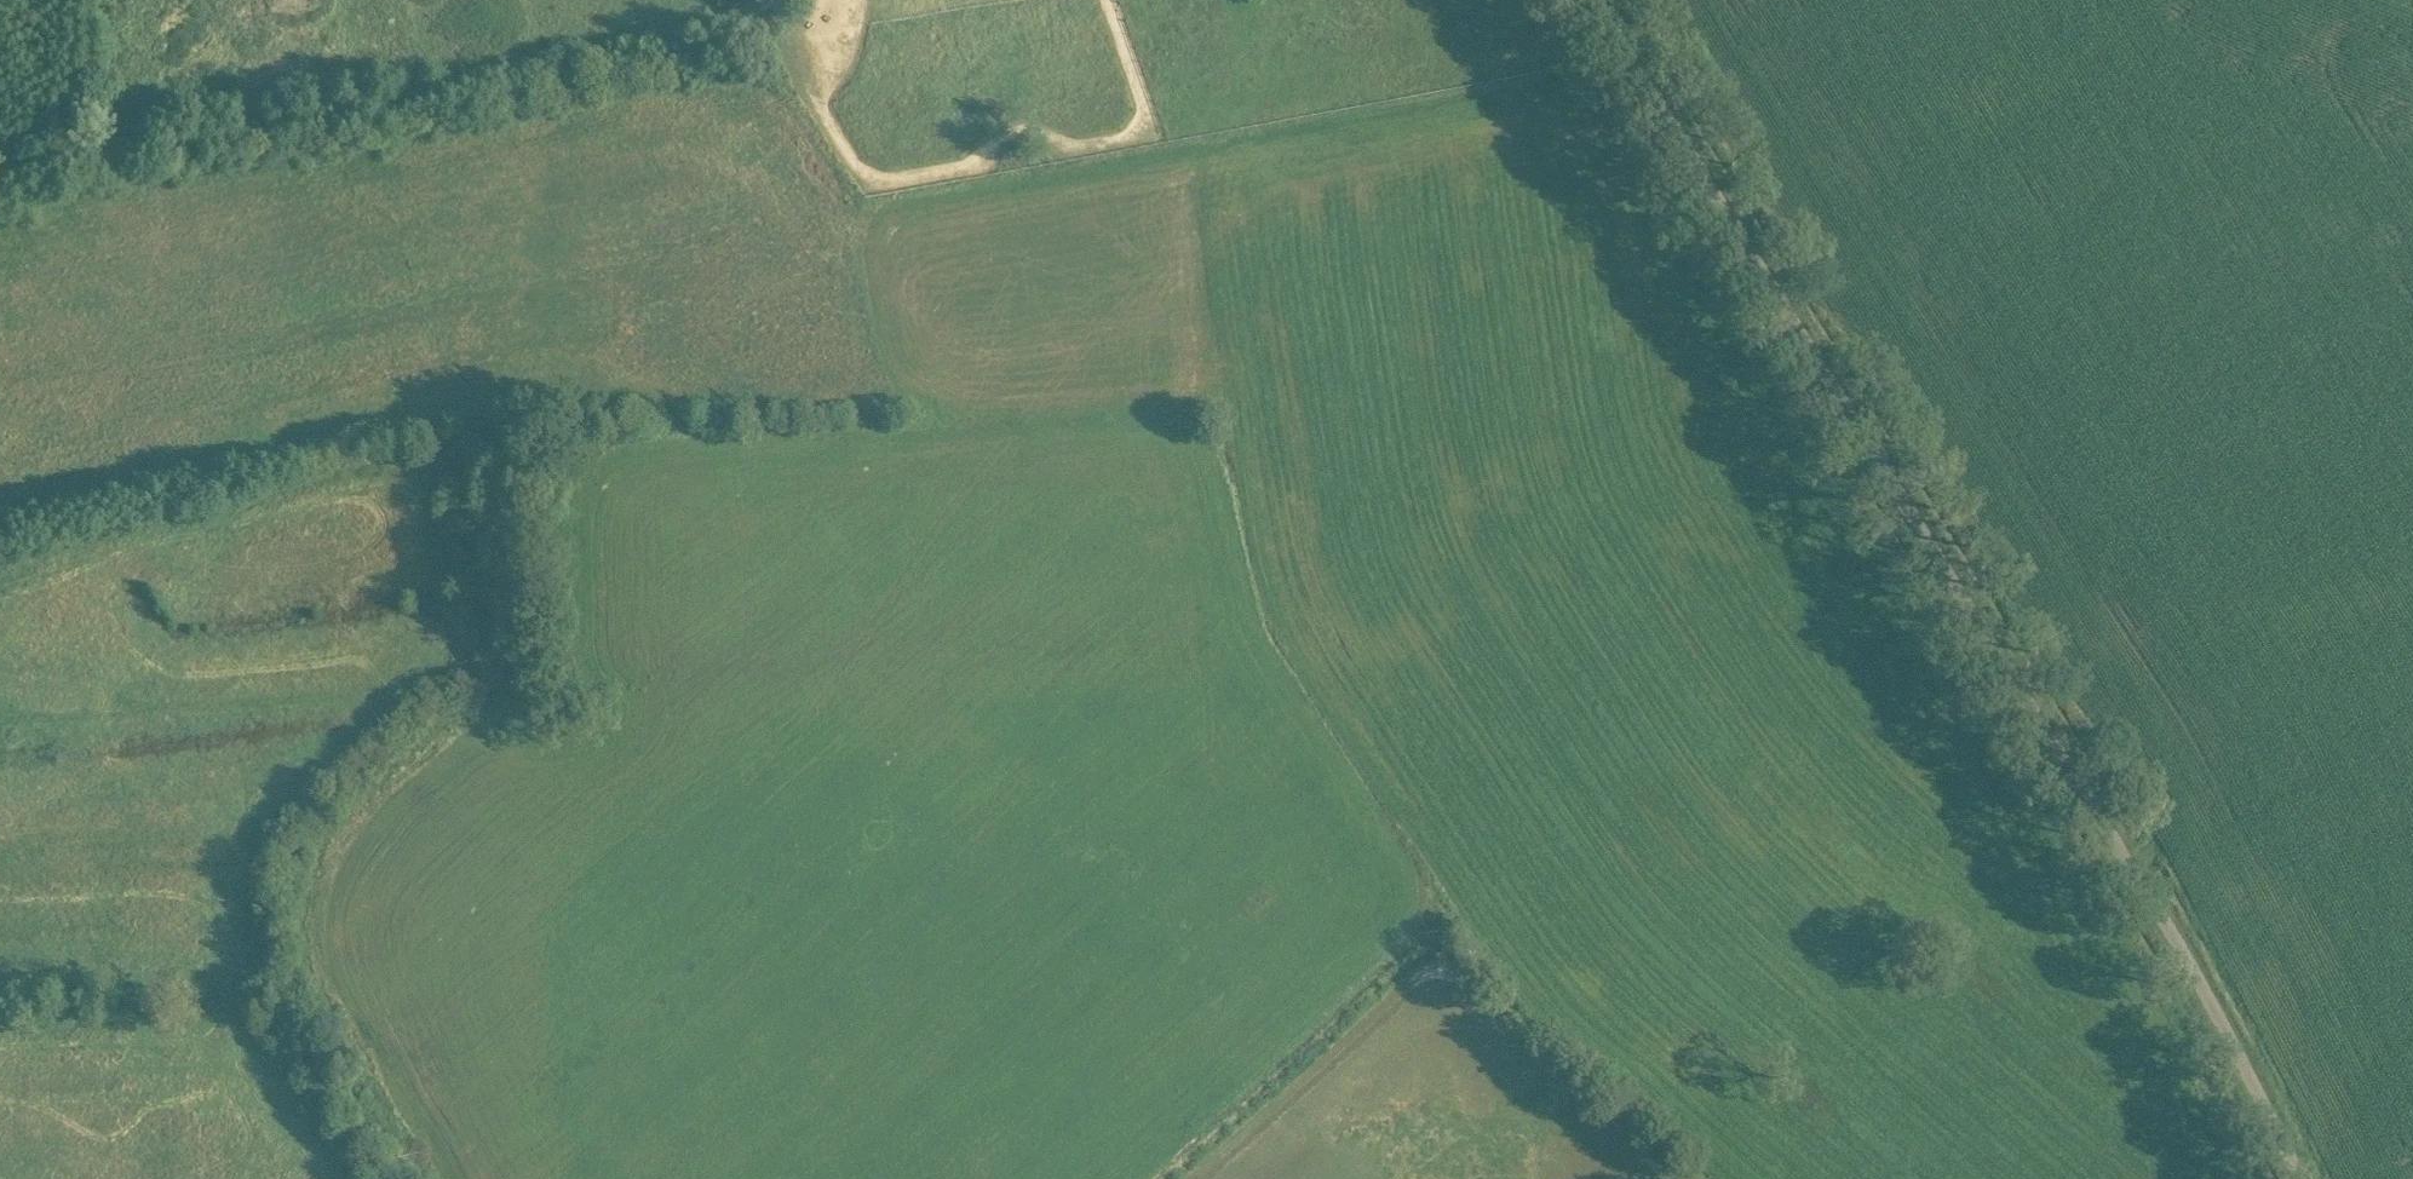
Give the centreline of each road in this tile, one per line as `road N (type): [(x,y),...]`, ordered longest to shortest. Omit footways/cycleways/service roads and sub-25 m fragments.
road 1 (unclassified): [(2300,1178),(2144,889),(1599,0)]
road 2 (track): [(1196,1178),(1421,978),(1437,975),(1454,977),(1683,1178)]

